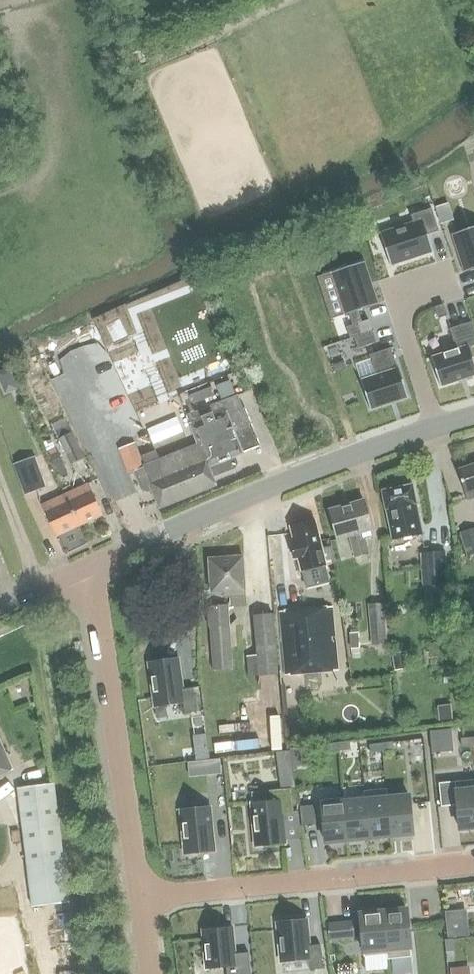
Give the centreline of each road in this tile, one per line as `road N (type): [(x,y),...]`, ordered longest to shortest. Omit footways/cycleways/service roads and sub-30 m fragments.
road 1 (tertiary): [(82,571),(434,426)]
road 2 (residential): [(138,901),(473,867)]
road 3 (residential): [(82,571),(103,625),(138,901)]
road 4 (residential): [(434,426),(396,309),(456,290)]

